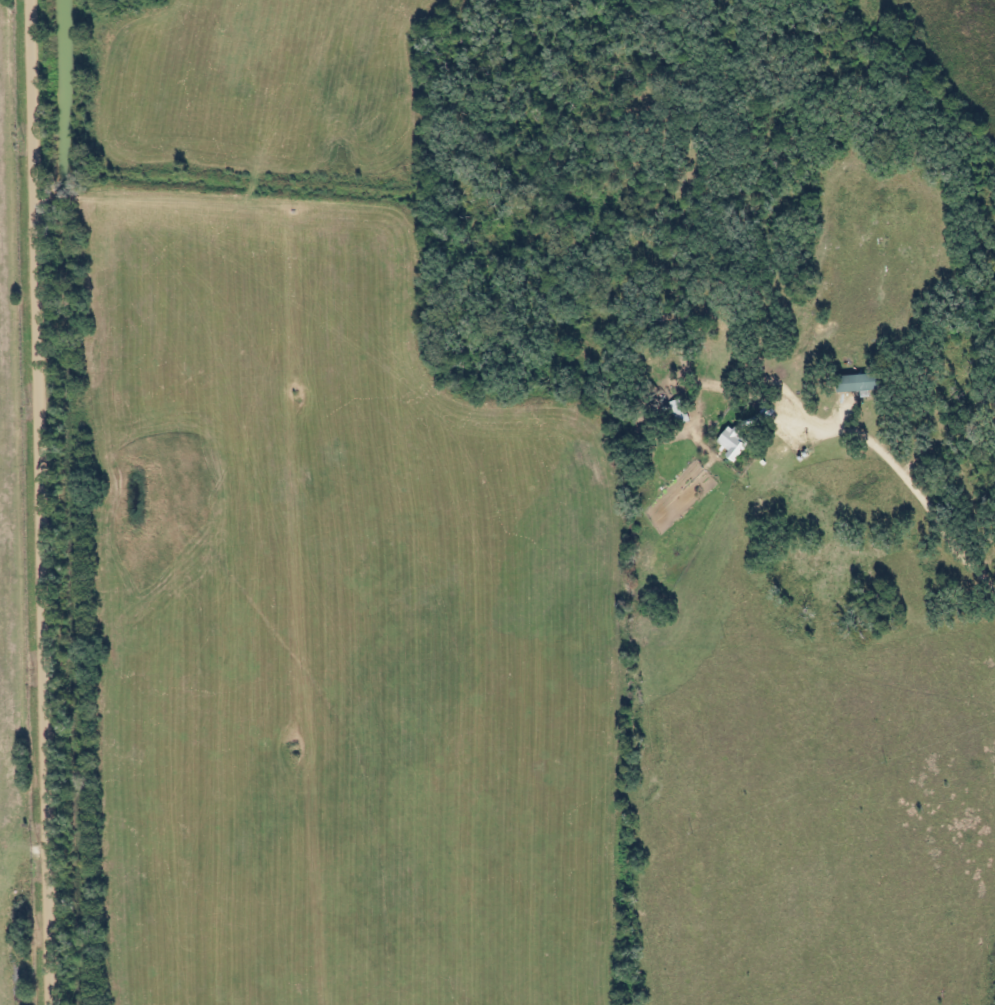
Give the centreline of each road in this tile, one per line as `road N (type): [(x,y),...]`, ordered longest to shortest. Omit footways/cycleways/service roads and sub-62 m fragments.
road 1 (residential): [(54,1004),(43,848),(36,0)]
road 2 (residential): [(994,588),(872,436)]

